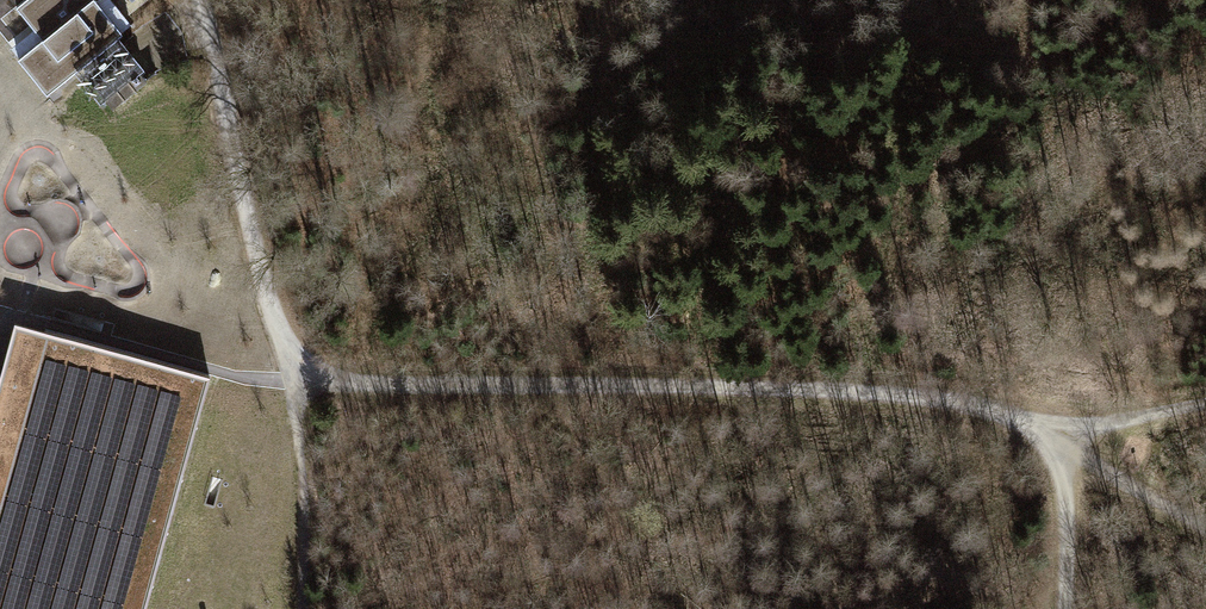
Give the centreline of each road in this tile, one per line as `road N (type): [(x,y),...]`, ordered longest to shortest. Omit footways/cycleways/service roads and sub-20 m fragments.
road 1 (track): [(296,374),(338,382),(878,393),(967,403),(1071,440)]
road 2 (track): [(197,0),(247,215),(296,374)]
road 3 (track): [(1071,440),(1066,608)]
road 4 (track): [(1205,530),(1071,440)]
road 5 (track): [(1071,440),(1205,406)]

